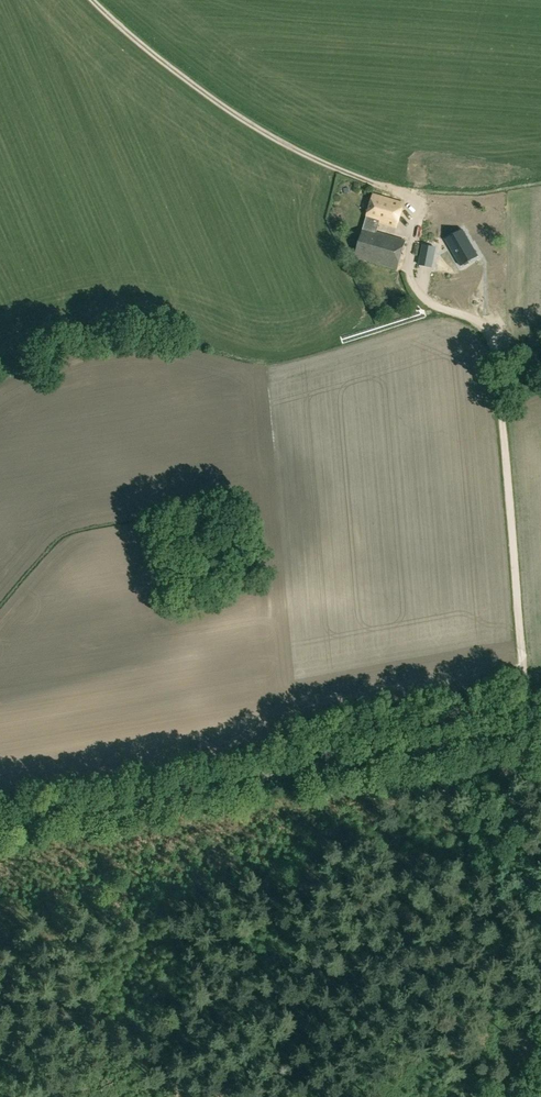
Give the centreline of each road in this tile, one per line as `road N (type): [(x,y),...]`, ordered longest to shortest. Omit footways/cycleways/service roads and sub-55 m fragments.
road 1 (unclassified): [(0,825),(540,725)]

